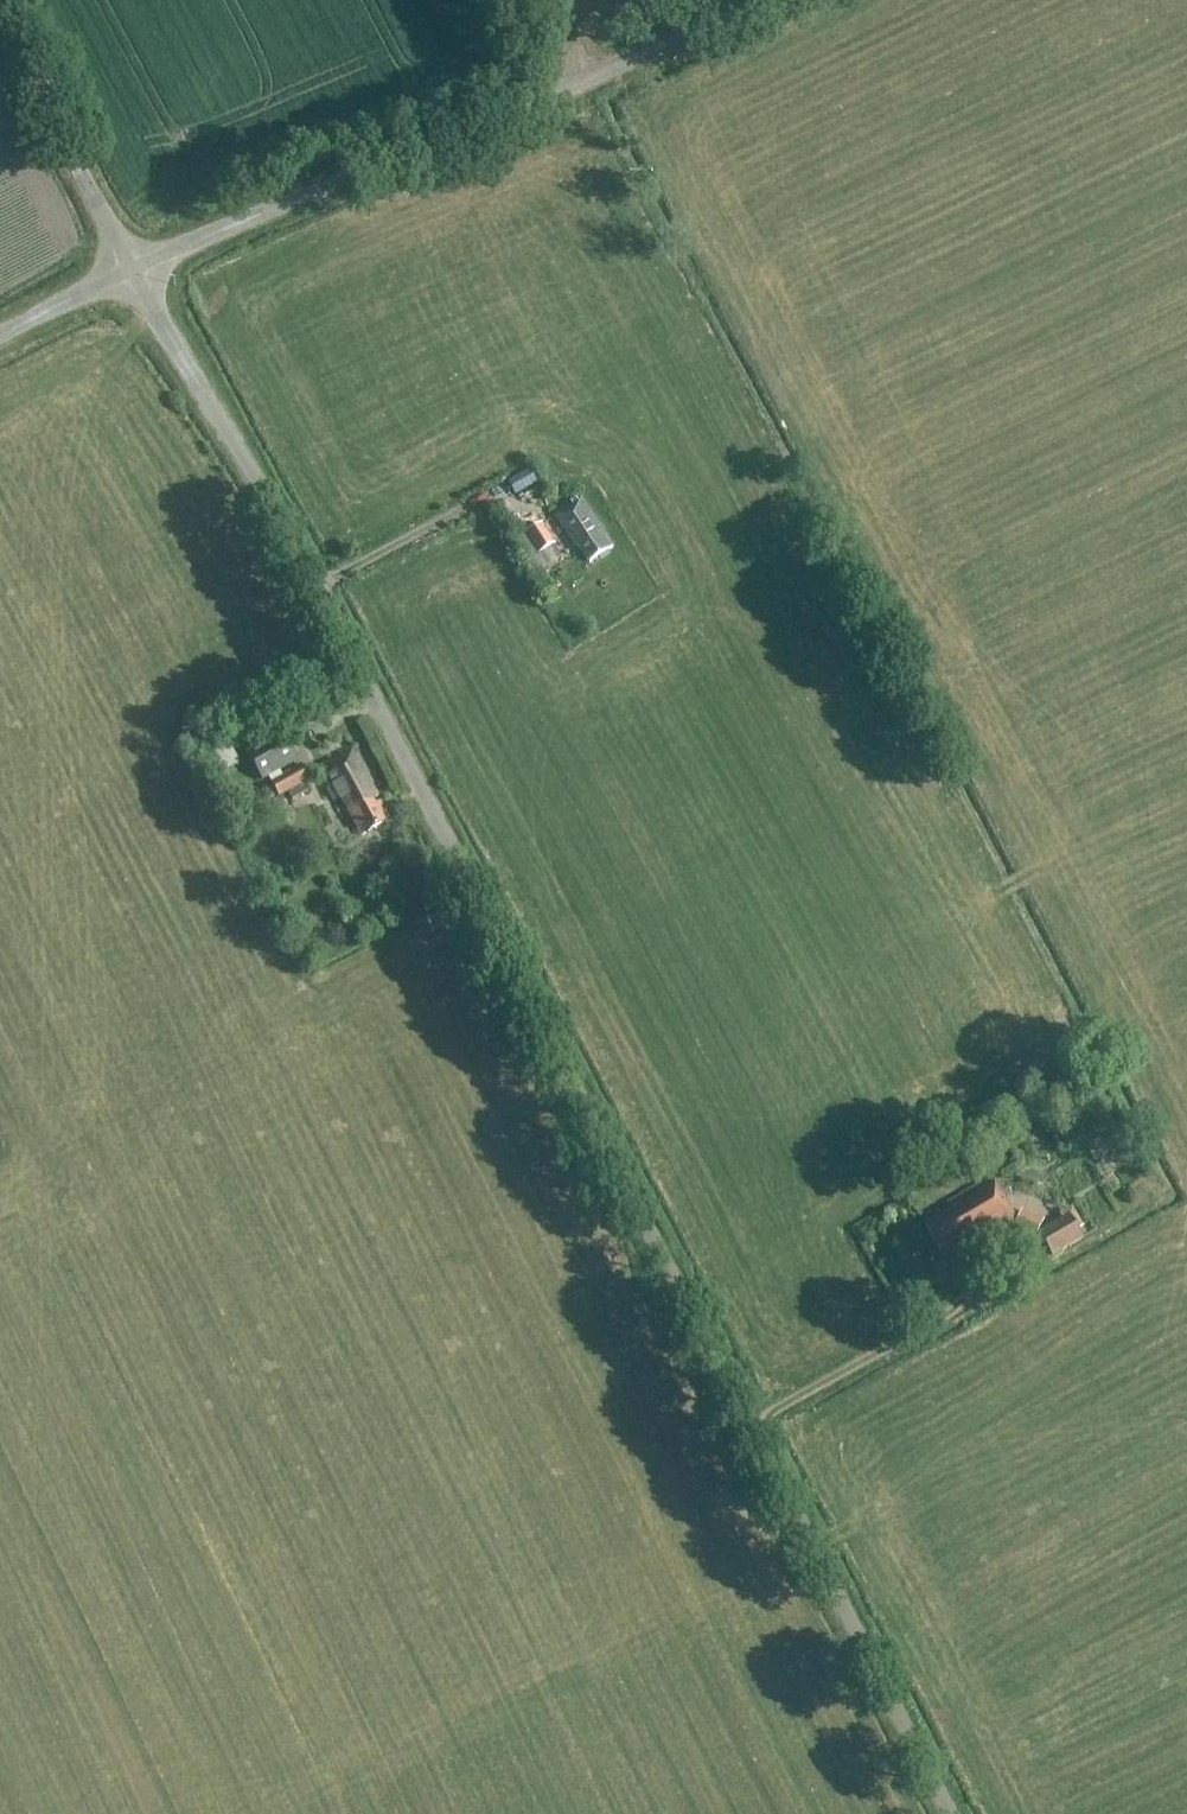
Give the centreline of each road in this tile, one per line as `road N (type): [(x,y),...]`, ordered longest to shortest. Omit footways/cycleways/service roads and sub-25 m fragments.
road 1 (unclassified): [(948,1813),(304,566),(127,265)]
road 2 (unclassified): [(127,265),(555,93),(751,0)]
road 3 (unclassified): [(127,265),(0,18)]
road 4 (unclassified): [(0,336),(127,265)]

